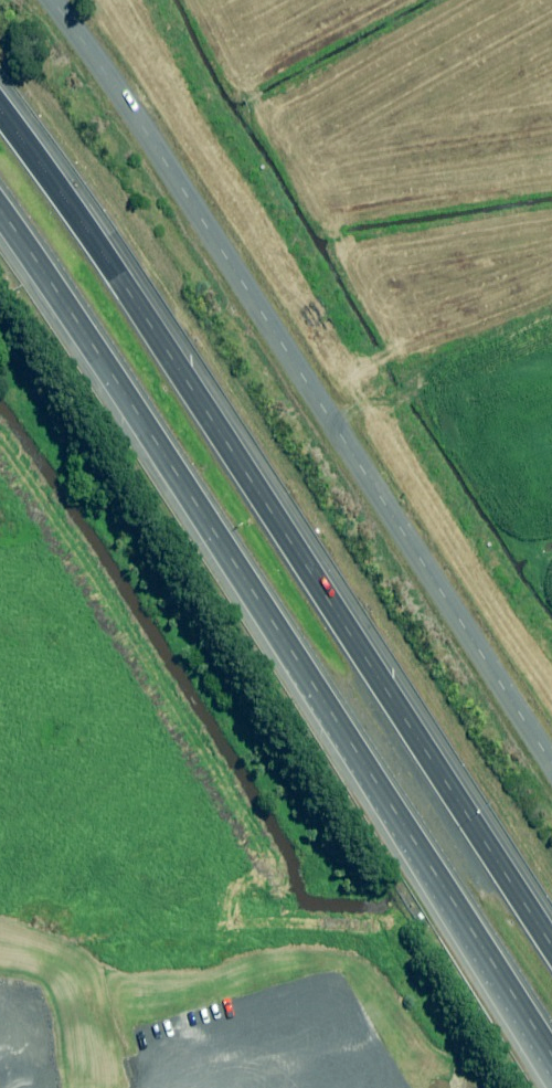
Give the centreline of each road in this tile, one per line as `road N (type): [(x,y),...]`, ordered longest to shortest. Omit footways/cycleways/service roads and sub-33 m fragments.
road 1 (motorway): [(0,103),(551,929)]
road 2 (unclassified): [(36,0),(148,160),(551,798)]
road 3 (motorway): [(504,980),(132,394),(0,212)]

